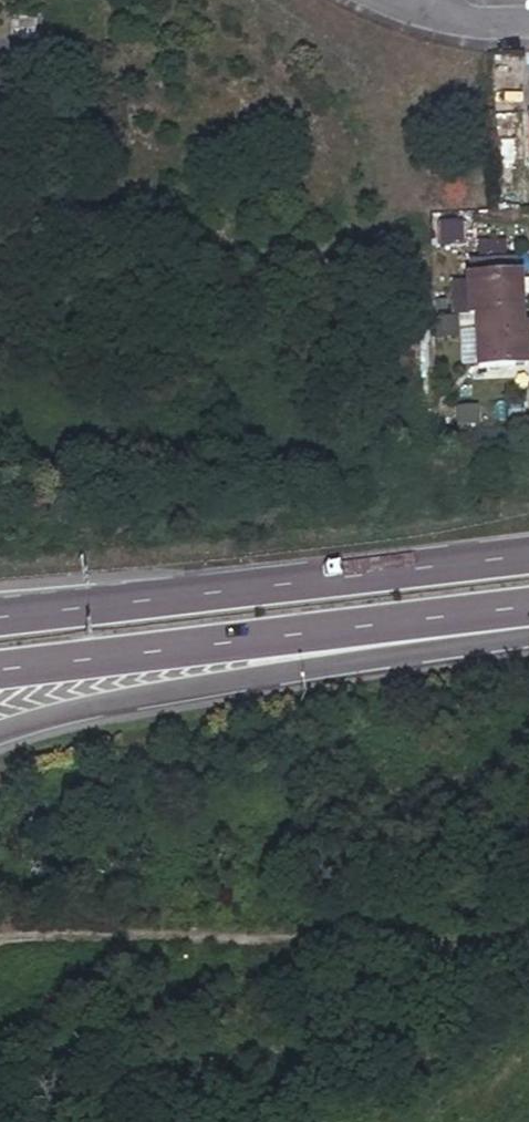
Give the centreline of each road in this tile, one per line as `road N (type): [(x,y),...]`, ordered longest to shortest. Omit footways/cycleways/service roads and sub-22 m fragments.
road 1 (trunk): [(0,730),(163,691),(427,651),(526,608)]
road 2 (trunk): [(528,553),(0,617)]
road 3 (trunk): [(0,671),(526,608)]
road 4 (track): [(0,933),(528,934)]
road 5 (track): [(458,1121),(509,1083),(528,996)]

